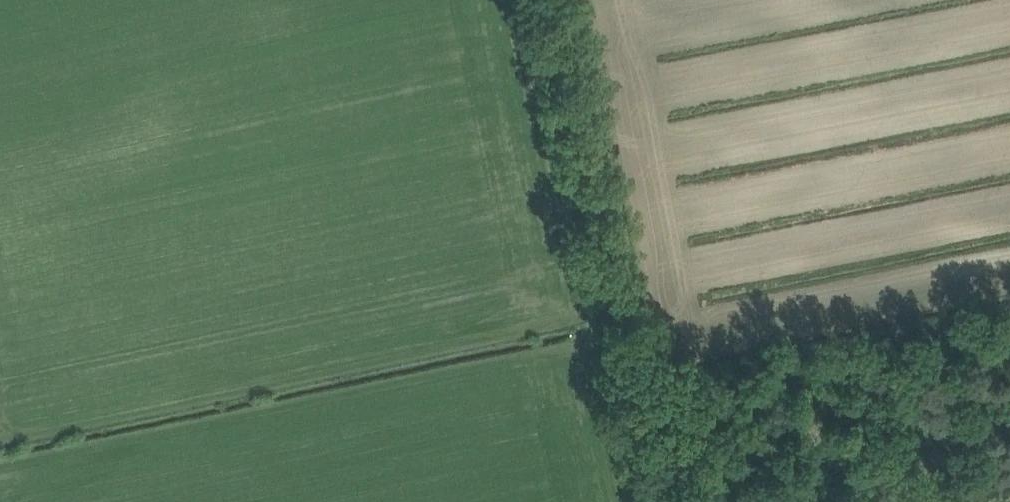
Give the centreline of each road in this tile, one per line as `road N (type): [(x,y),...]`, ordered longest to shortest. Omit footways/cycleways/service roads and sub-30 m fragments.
road 1 (track): [(558,0),(664,501)]

